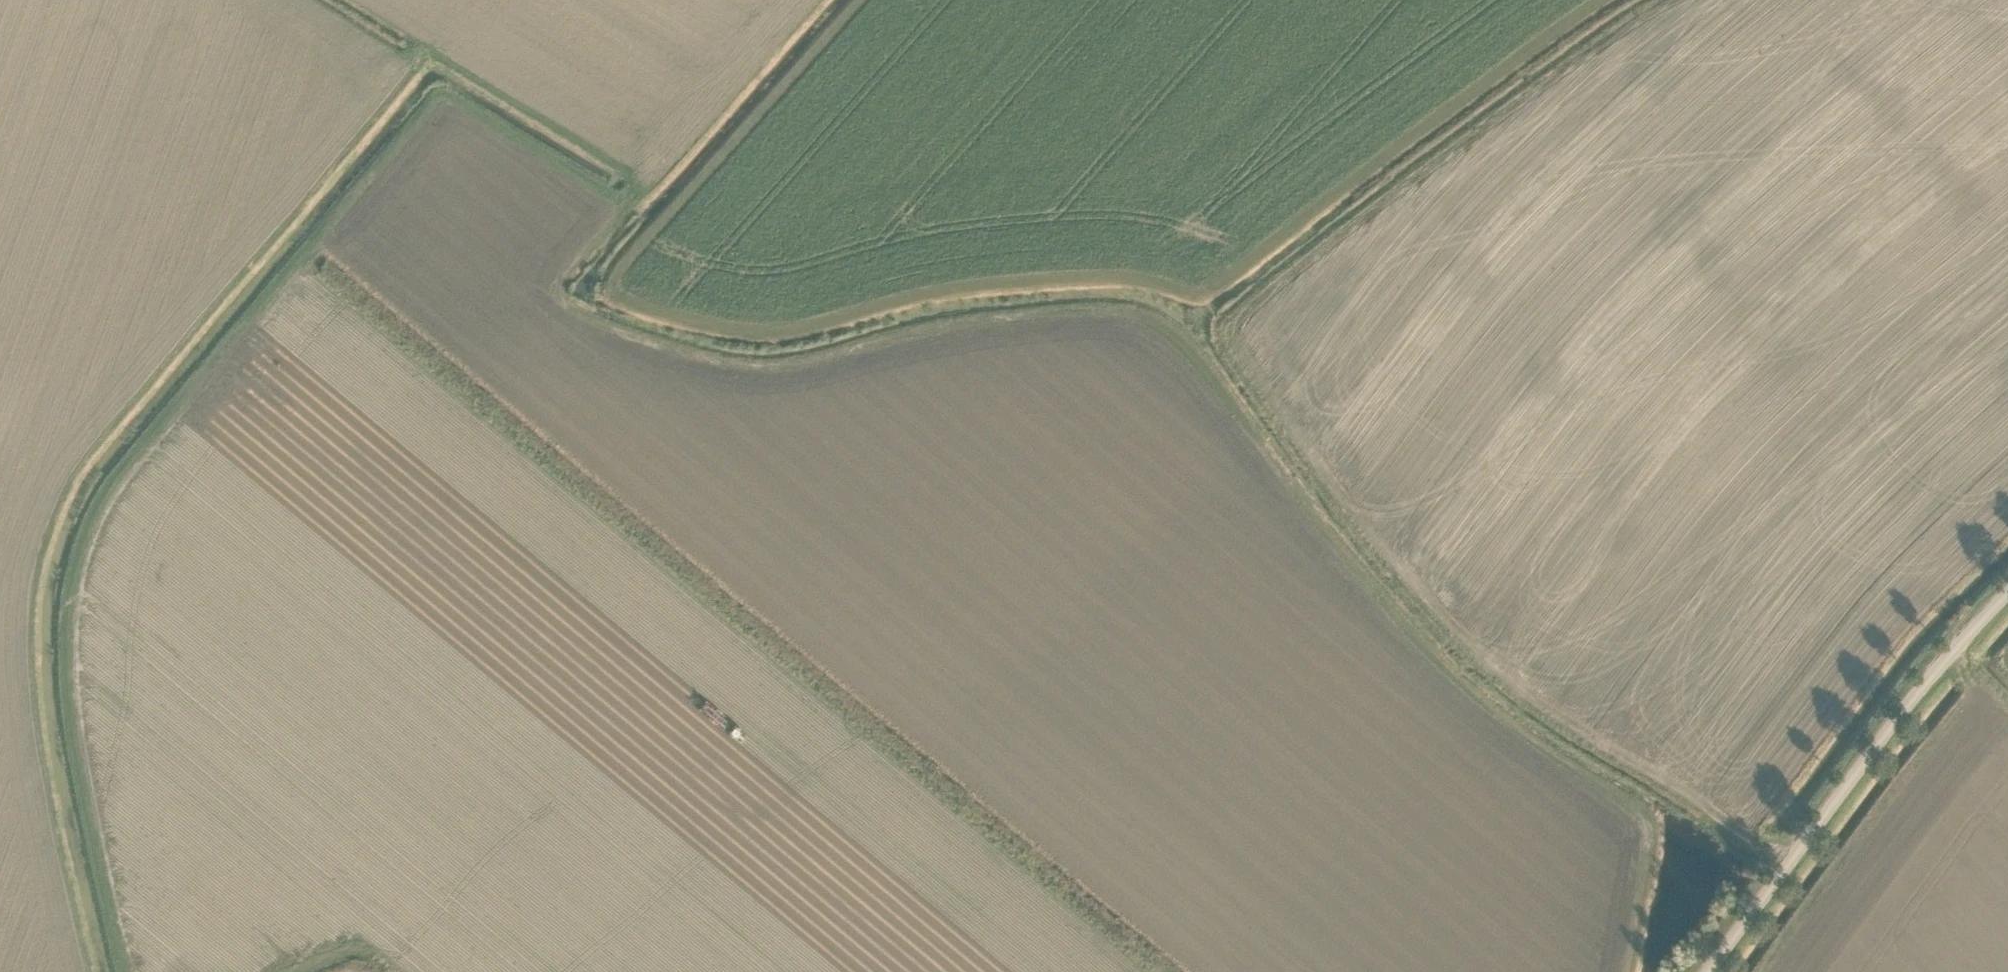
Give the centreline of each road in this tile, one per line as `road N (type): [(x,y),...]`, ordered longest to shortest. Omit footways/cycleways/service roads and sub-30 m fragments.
road 1 (tertiary): [(1718,971),(1934,677),(2007,602)]

